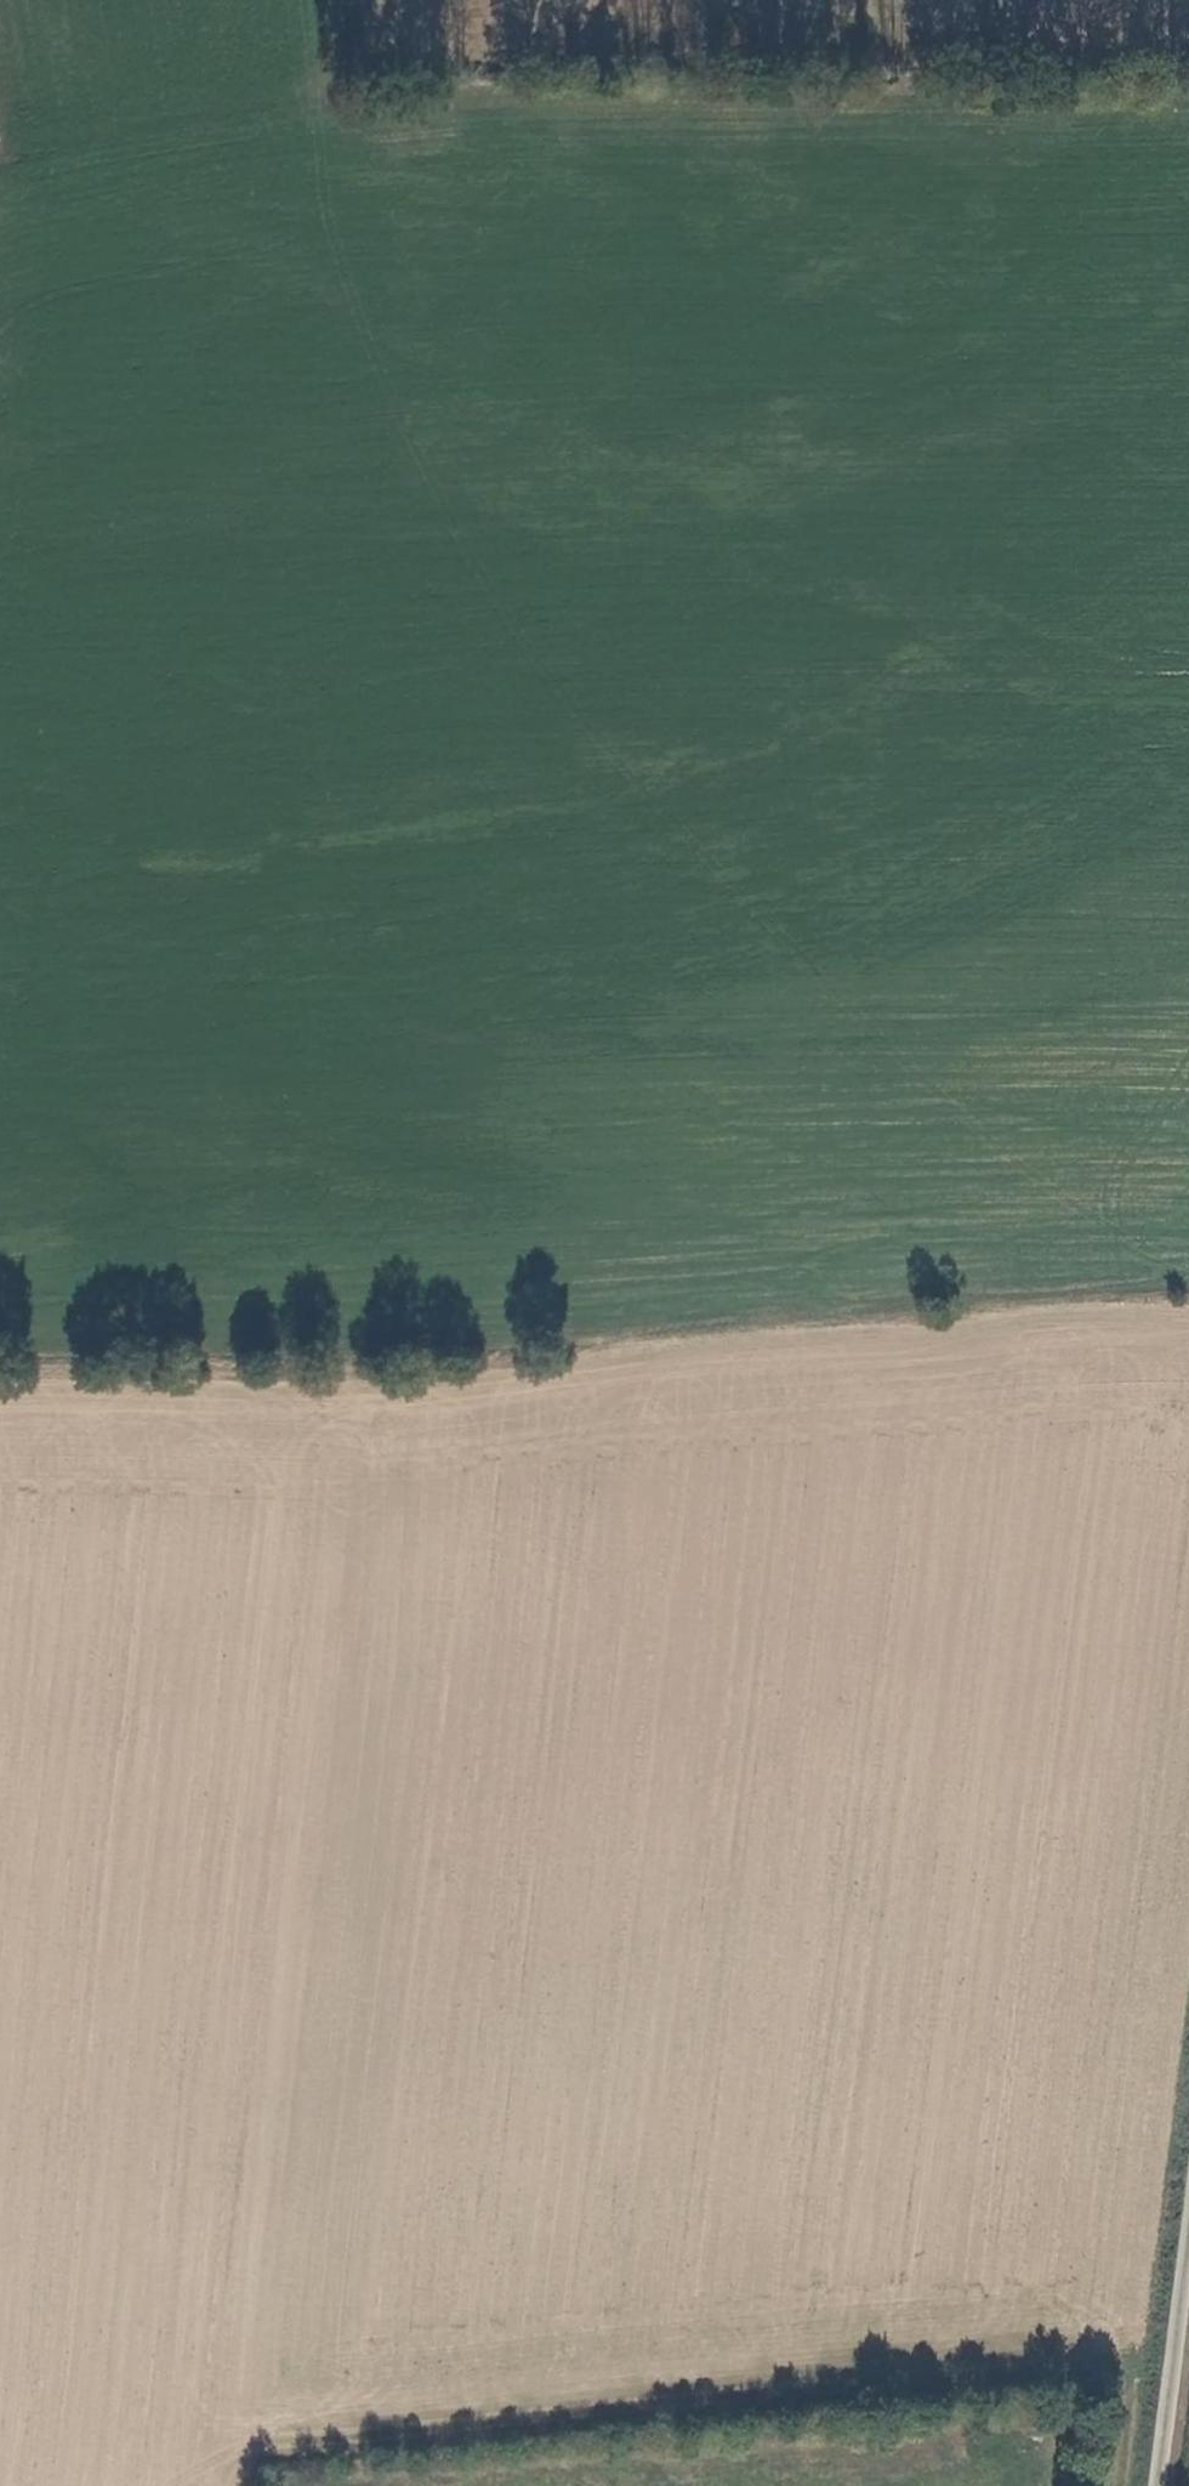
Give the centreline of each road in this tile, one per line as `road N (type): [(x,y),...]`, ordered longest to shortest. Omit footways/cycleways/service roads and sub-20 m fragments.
road 1 (unclassified): [(1188,2307),(1168,2485)]

